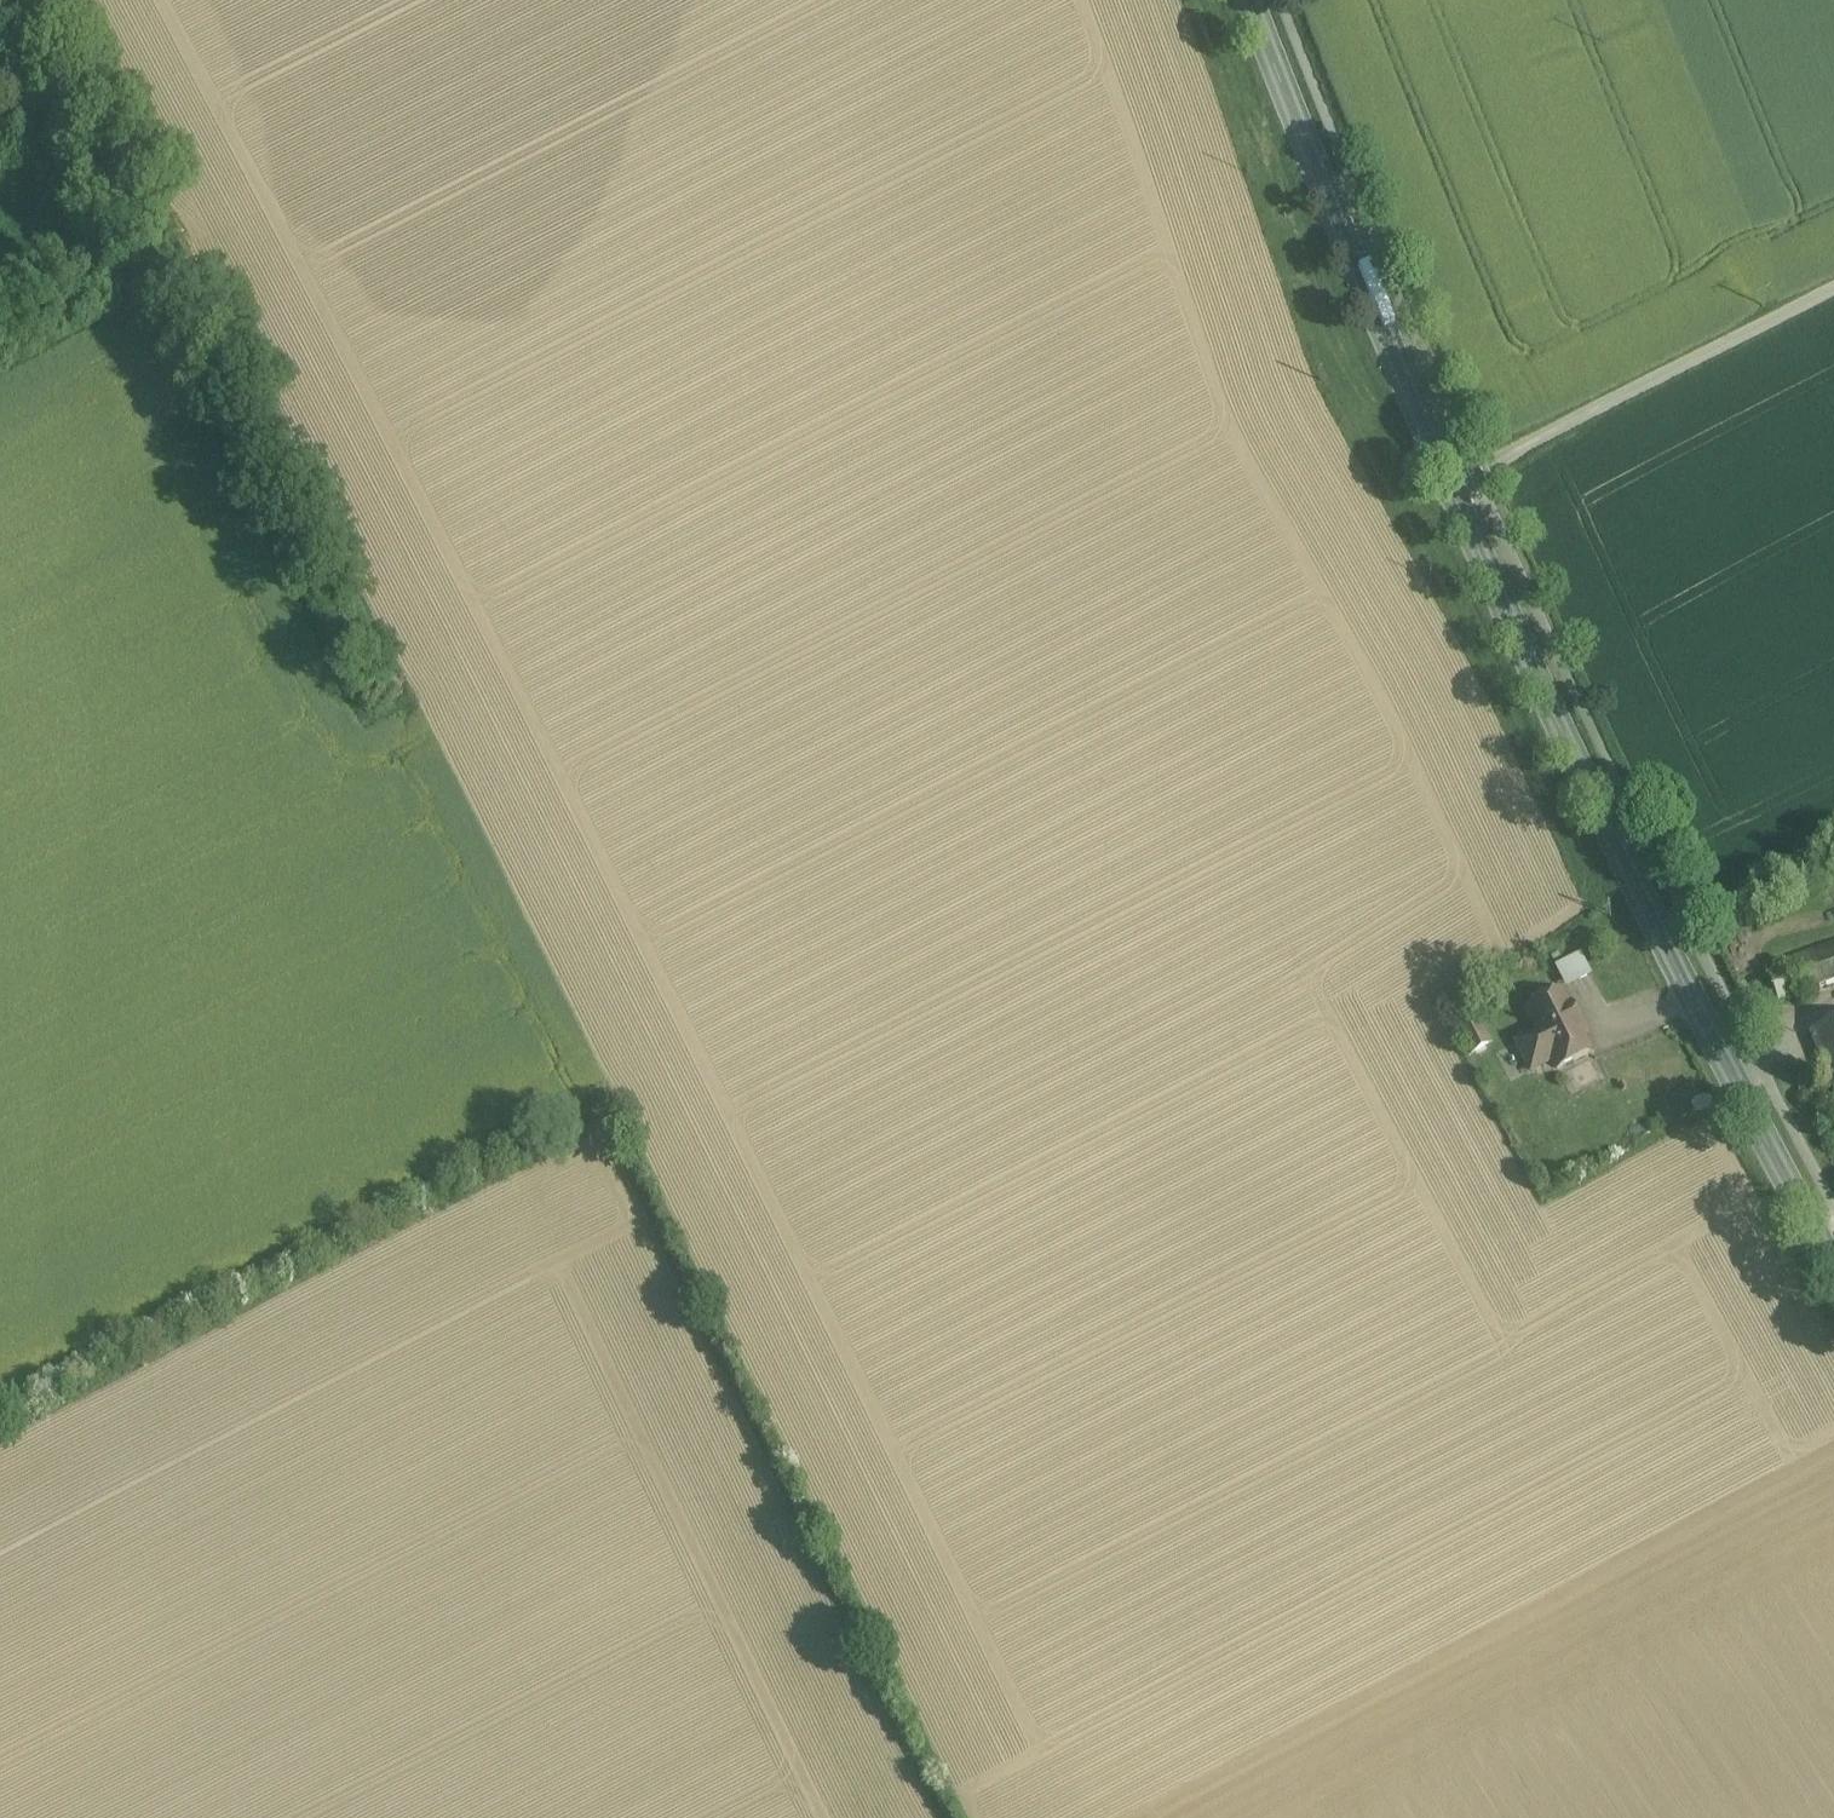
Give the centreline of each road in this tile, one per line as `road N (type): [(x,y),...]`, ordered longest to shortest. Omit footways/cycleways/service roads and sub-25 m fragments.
road 1 (secondary): [(1833,1243),(1660,933),(1416,404),(1248,0)]

